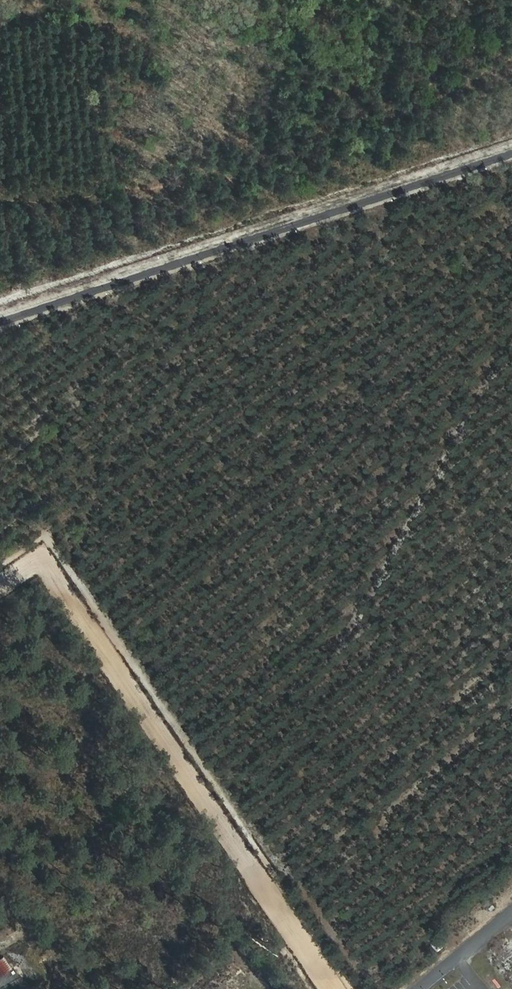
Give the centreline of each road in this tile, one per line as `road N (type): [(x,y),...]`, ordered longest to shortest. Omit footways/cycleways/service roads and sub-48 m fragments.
road 1 (track): [(337,988),(42,557),(0,585)]
road 2 (track): [(0,326),(511,161)]

